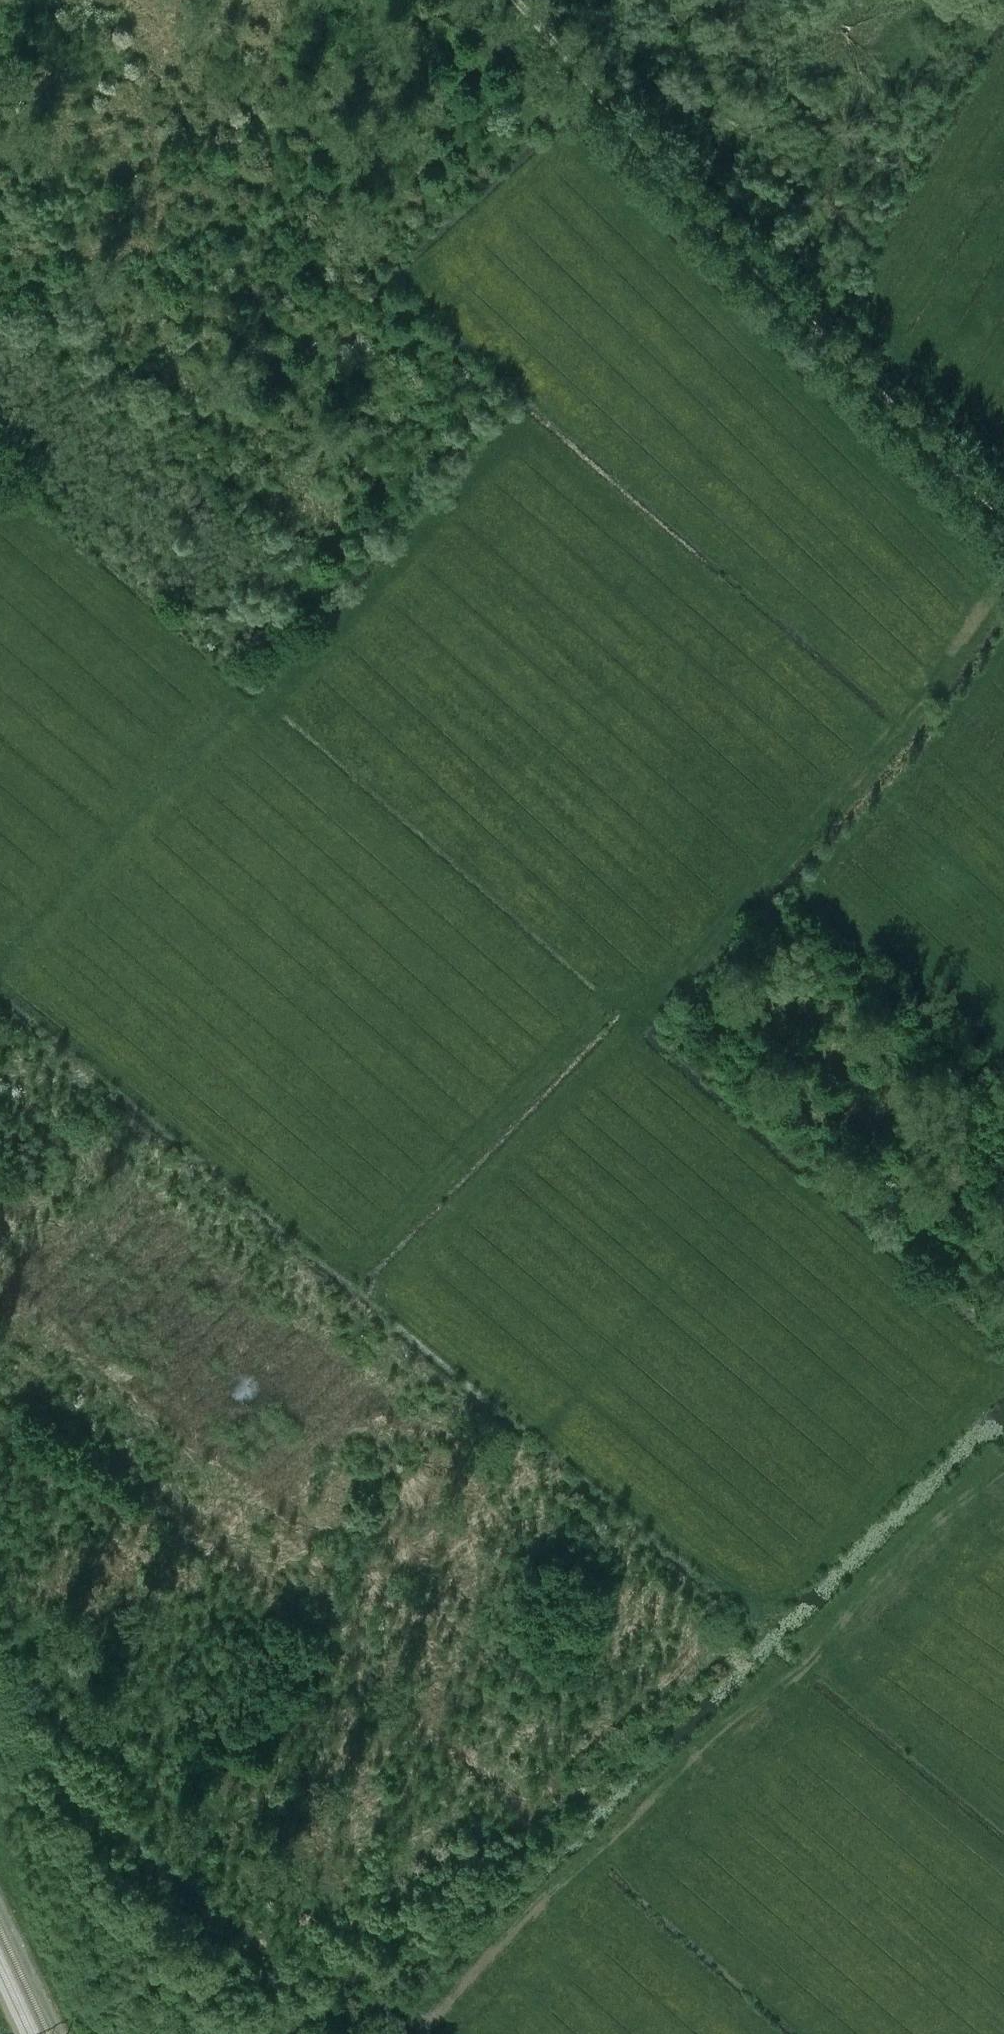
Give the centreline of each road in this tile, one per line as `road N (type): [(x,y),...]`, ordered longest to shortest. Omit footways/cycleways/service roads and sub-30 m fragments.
road 1 (track): [(1003,517),(752,257),(522,0)]

